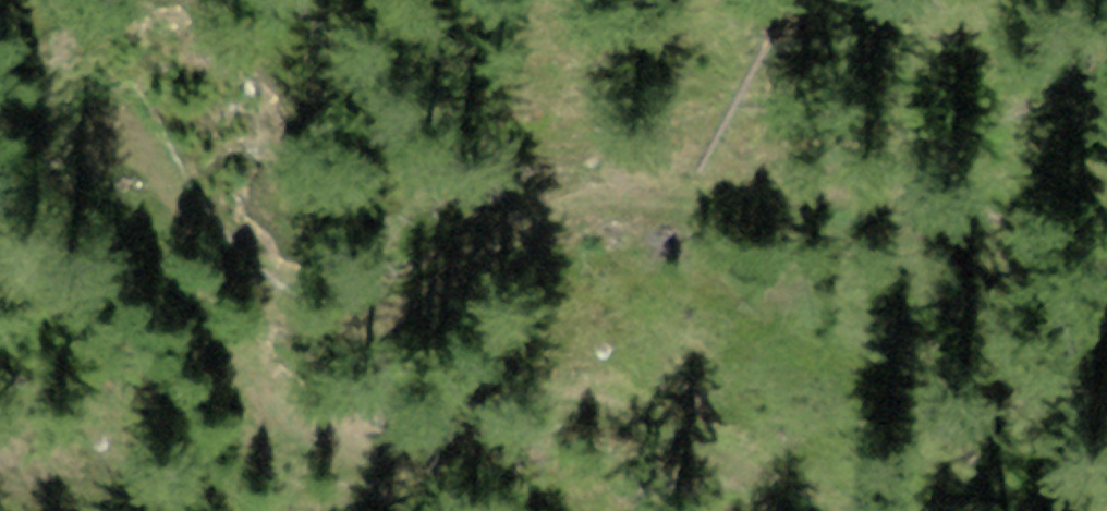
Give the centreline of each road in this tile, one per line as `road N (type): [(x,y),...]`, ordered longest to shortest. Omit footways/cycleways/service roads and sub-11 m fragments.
road 1 (track): [(1106,241),(845,180),(713,170),(419,247),(331,261),(278,229),(214,173),(164,151)]
road 2 (track): [(947,510),(743,412),(634,374),(409,406),(236,342),(148,197),(164,151)]

